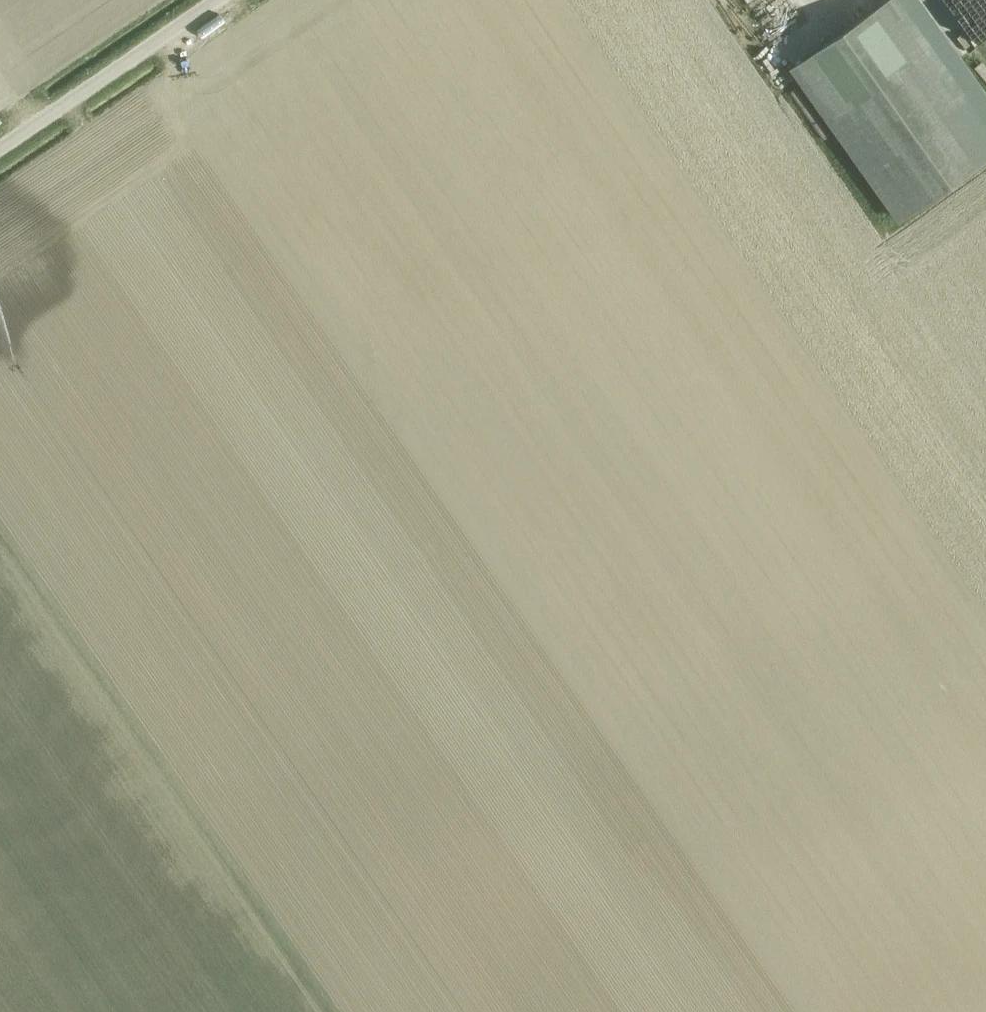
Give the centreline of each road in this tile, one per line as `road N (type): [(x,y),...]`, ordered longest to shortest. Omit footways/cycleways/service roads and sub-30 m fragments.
road 1 (unclassified): [(0,148),(216,0)]

